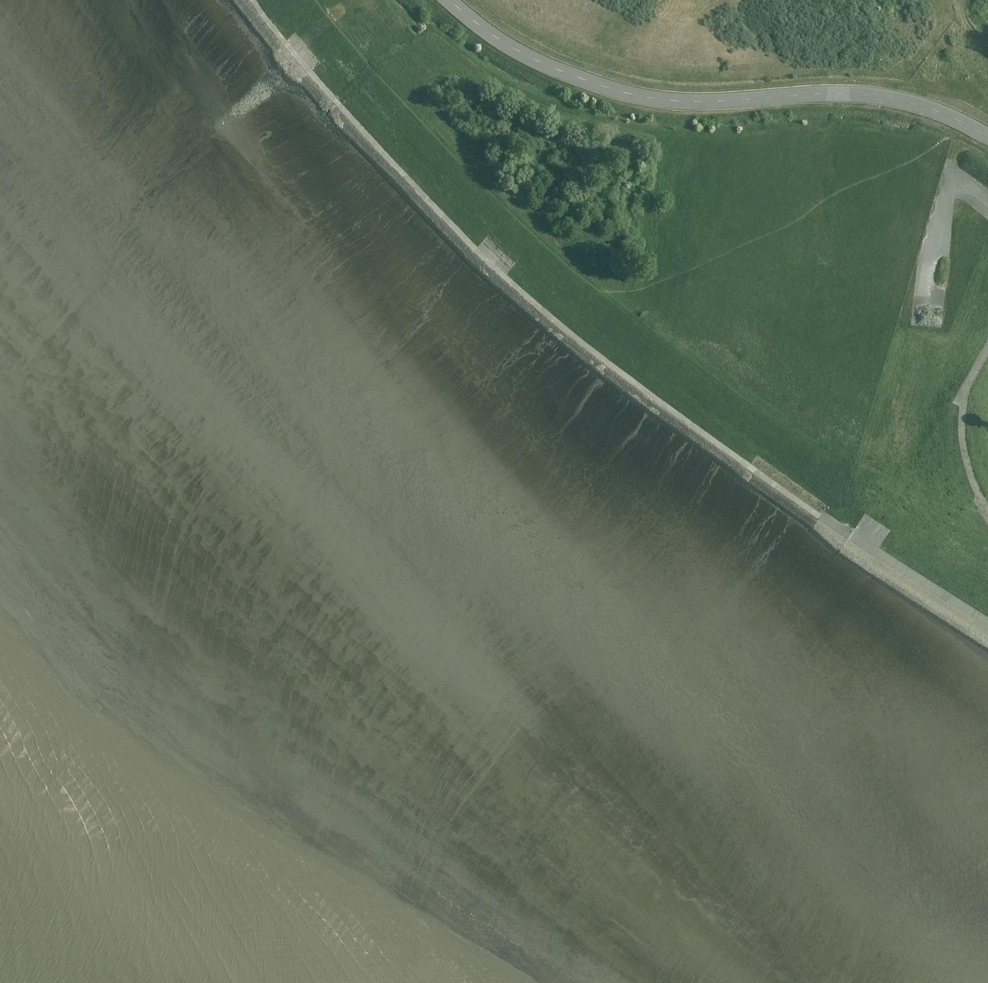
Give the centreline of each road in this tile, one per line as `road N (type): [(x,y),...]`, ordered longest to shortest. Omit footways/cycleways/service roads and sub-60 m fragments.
road 1 (residential): [(442,0),(512,53),(627,97),(684,107),(873,101),(930,113),(987,141)]
road 2 (track): [(987,626),(820,518)]
road 3 (track): [(987,517),(968,475),(961,433),(967,389),(987,353)]

